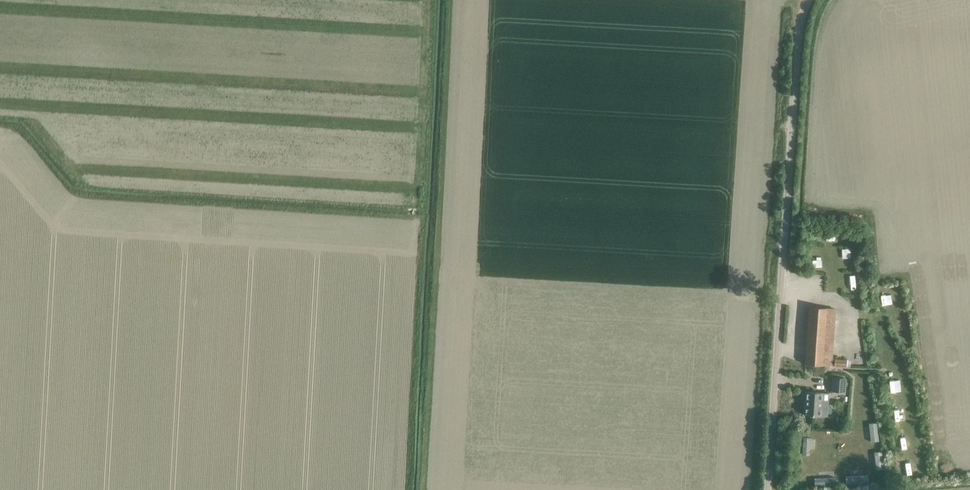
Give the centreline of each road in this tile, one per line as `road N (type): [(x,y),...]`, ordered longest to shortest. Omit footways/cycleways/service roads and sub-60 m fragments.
road 1 (unclassified): [(768,489),(796,59),(808,0)]

